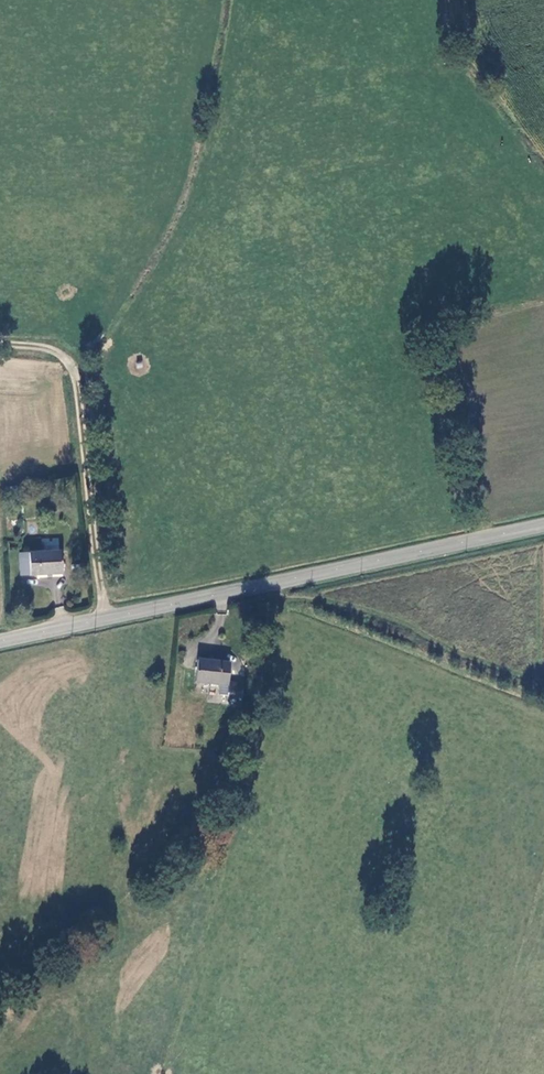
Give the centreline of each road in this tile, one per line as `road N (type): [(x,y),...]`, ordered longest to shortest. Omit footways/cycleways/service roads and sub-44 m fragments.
road 1 (tertiary): [(0,642),(543,525)]
road 2 (track): [(103,622),(68,362),(53,350),(0,346)]

